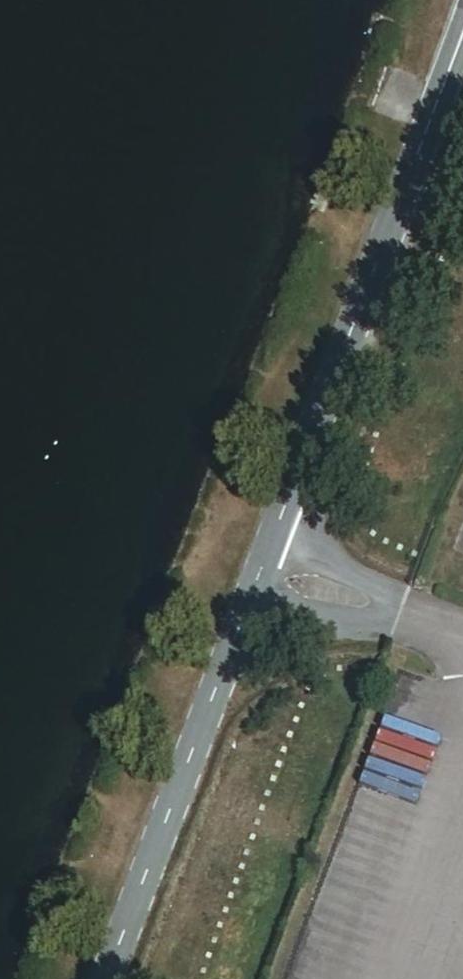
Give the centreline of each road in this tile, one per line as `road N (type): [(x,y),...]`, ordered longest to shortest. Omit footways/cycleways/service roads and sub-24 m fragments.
road 1 (unclassified): [(105,978),(462,35)]

